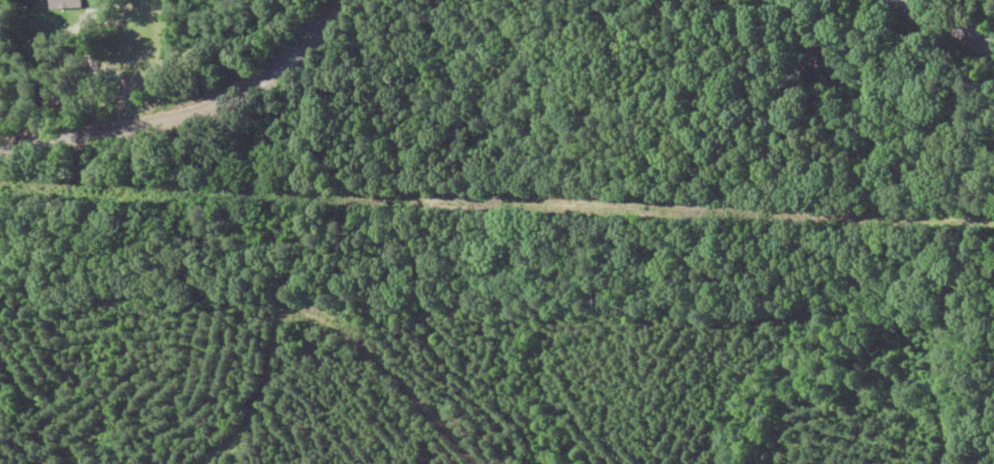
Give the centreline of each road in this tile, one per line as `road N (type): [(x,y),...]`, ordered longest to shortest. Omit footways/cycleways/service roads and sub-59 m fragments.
road 1 (residential): [(342,0),(276,69),(0,151)]

